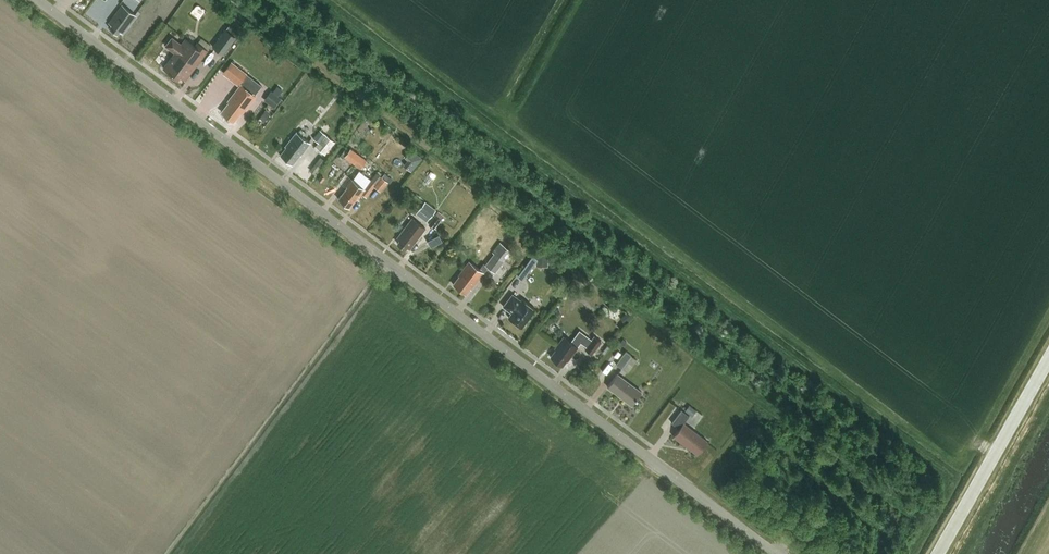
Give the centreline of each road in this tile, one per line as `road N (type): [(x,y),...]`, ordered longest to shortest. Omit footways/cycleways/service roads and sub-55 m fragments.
road 1 (residential): [(777,553),(36,0)]
road 2 (tertiary): [(940,553),(1048,359)]

